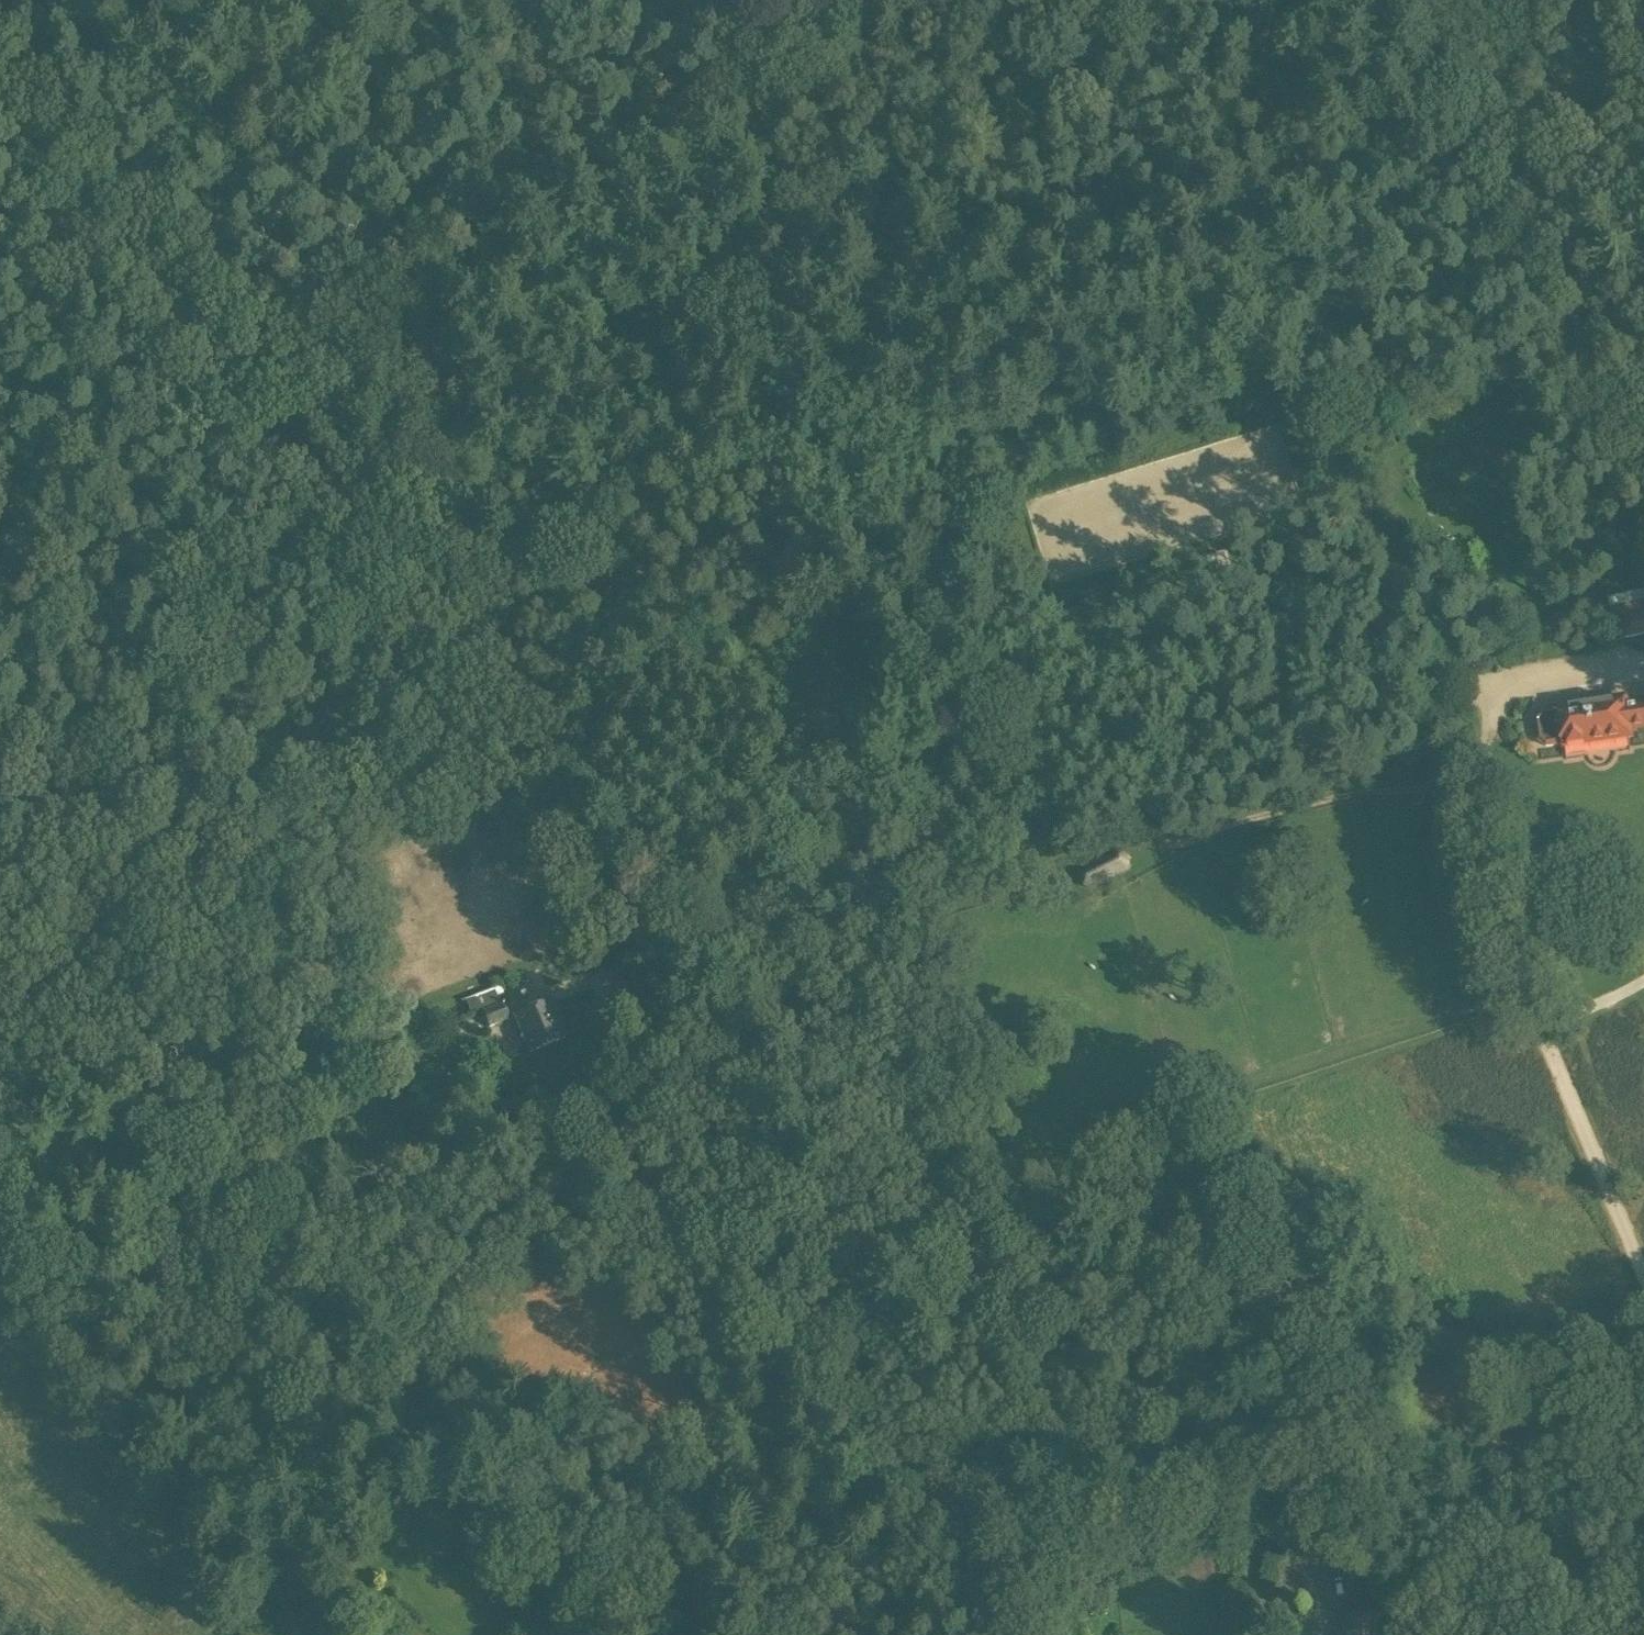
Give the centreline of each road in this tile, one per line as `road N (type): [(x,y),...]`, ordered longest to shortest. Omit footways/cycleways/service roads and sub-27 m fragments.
road 1 (track): [(618,980),(819,1317),(957,1528),(993,1602),(999,1634)]

